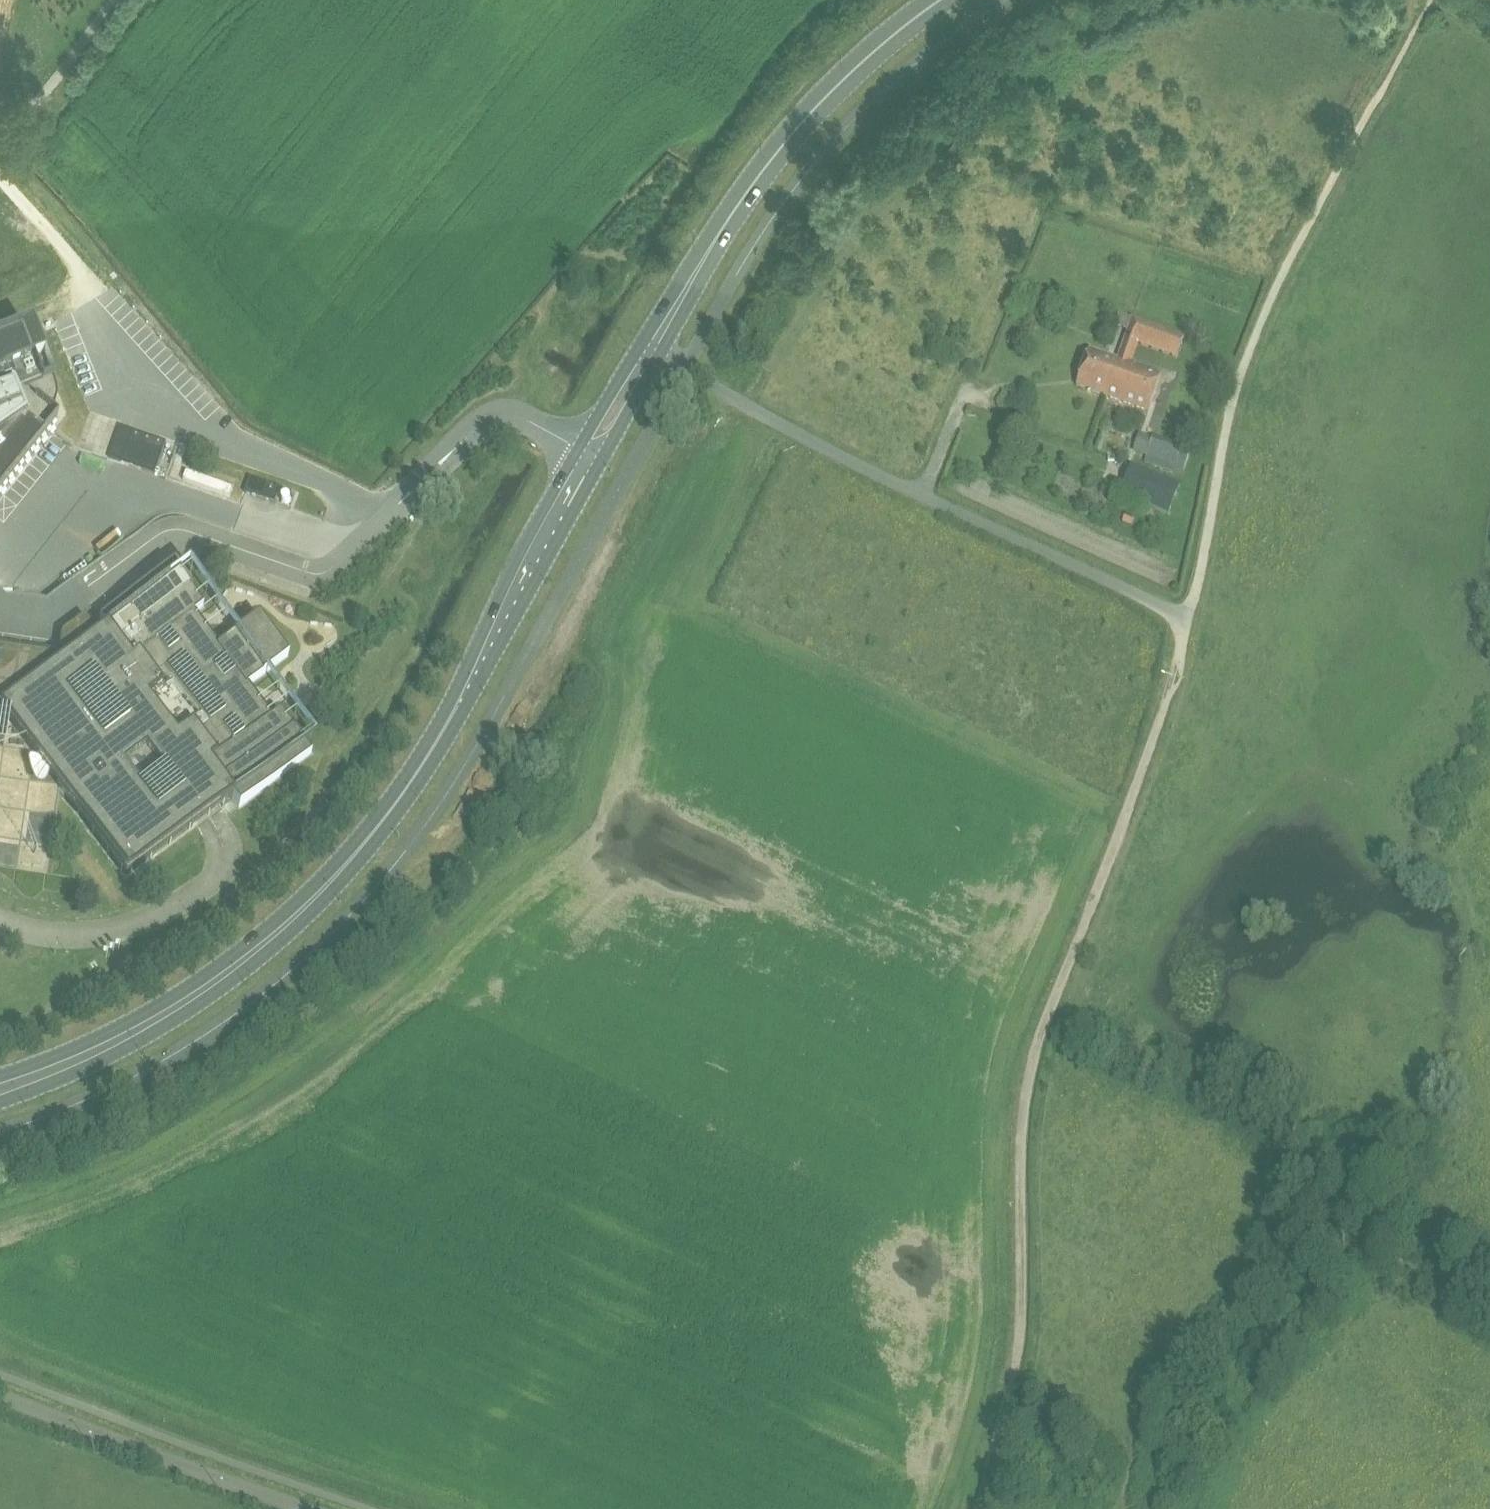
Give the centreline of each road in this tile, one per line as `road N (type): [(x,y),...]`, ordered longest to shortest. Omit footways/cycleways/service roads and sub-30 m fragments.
road 1 (tertiary): [(3,1088),(76,1060),(207,986),(288,921),(356,852),(435,744),(762,171),(846,76),(941,0)]
road 2 (track): [(977,1508),(1014,1386),(1024,1130),(1037,1047),(1093,912),(1189,618)]
road 3 (track): [(1189,618),(1224,436),(1263,311),(1409,40)]
road 4 (track): [(1189,618),(973,520),(683,371)]
road 5 (unclassified): [(0,1398),(305,1508)]
road 6 (residential): [(115,0),(0,142)]

